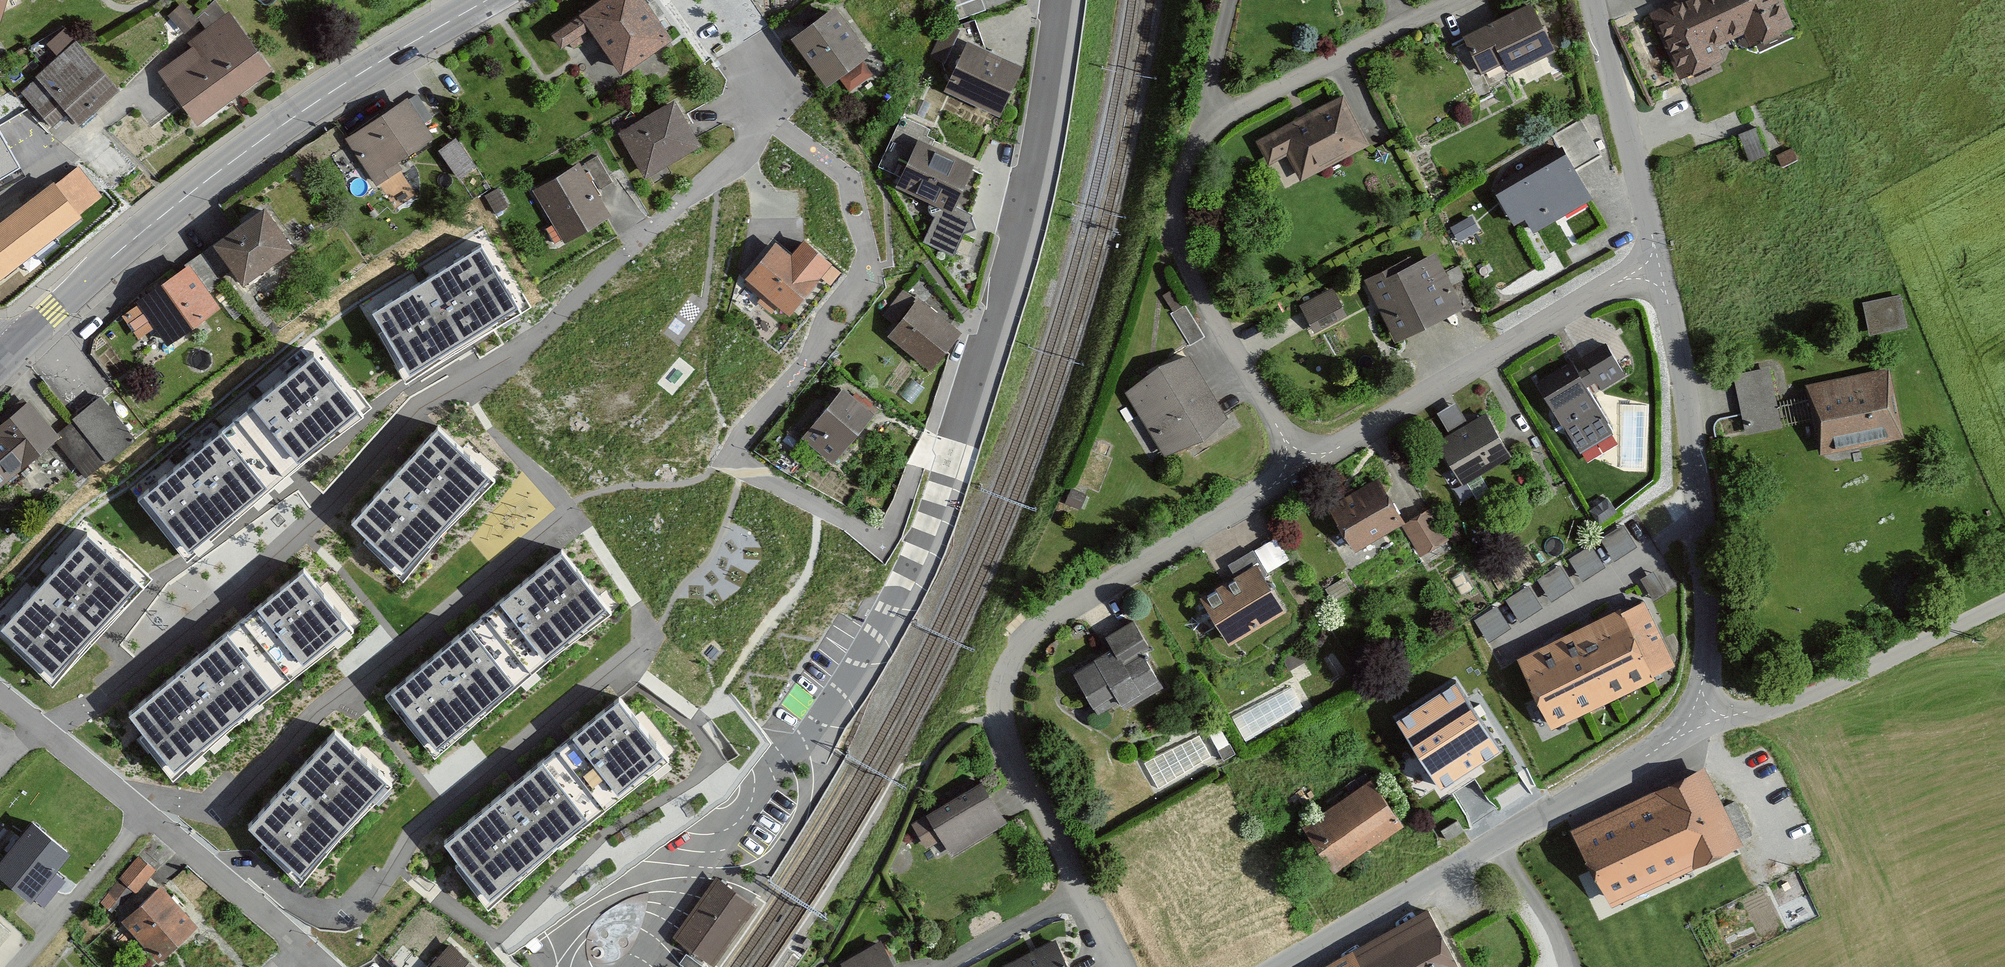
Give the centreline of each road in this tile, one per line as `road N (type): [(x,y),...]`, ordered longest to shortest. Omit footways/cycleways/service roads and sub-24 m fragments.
road 1 (residential): [(778,775),(898,592),(947,469),(1012,262),(1045,119),(1059,0)]
road 2 (residential): [(1311,460),(1048,619),(1009,665),(1000,699),(1012,752),(1124,966)]
road 3 (residential): [(1311,460),(1193,285),(1178,238),(1182,179),(1202,140),(1231,114),(1469,0)]
road 4 (secondary): [(5,356),(197,188),(306,108),(486,0)]
road 5 (residential): [(1651,270),(1678,340),(1693,414),(1707,631),(1704,713)]
road 6 (residential): [(1651,270),(1610,285),(1311,460)]
road 7 (residential): [(2004,604),(1814,697),(1747,717),(1704,713)]
road 8 (residential): [(640,241),(748,154),(756,110),(747,52),(743,28),(722,0)]
road 9 (residential): [(1591,0),(1648,207),(1651,270)]
road 10 (residential): [(1506,837),(1279,966)]
road 11 (residential): [(640,966),(778,775)]
road 12 (residential): [(1704,713),(1678,738),(1506,837)]
road 13 (residential): [(146,817),(307,946)]
road 14 (residential): [(146,817),(14,966)]
road 15 (residential): [(1506,837),(1563,966)]
road 16 (residential): [(41,731),(146,817)]

